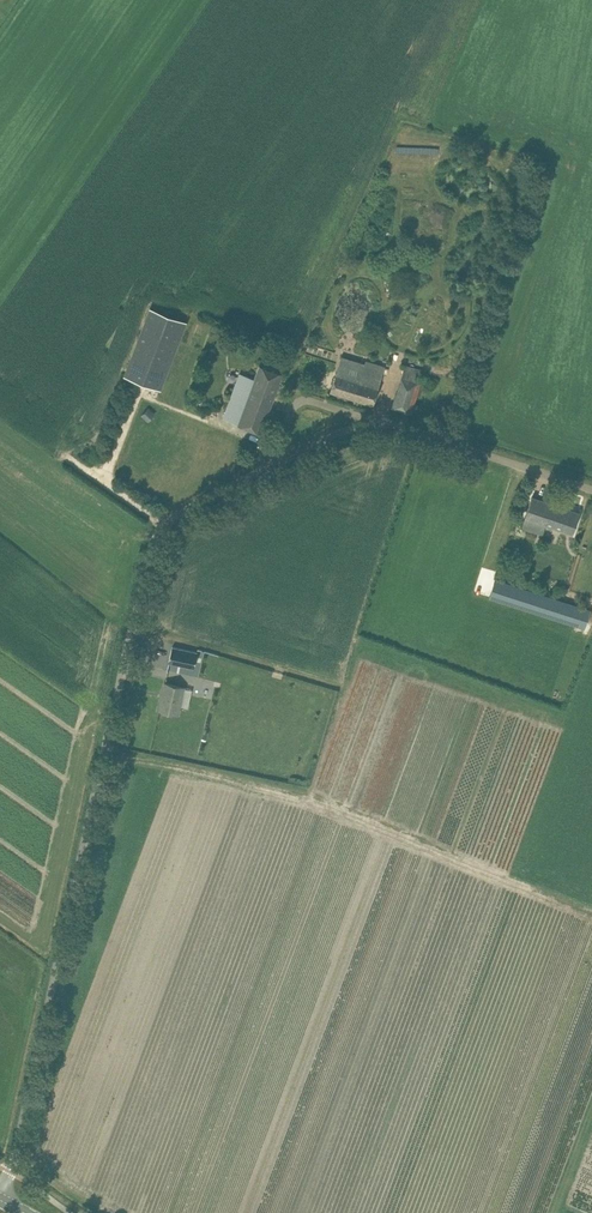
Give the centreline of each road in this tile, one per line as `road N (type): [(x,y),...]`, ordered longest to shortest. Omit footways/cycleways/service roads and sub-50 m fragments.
road 1 (unclassified): [(0,1196),(12,1173),(150,555),(169,518),(355,421),(386,418),(591,486)]

